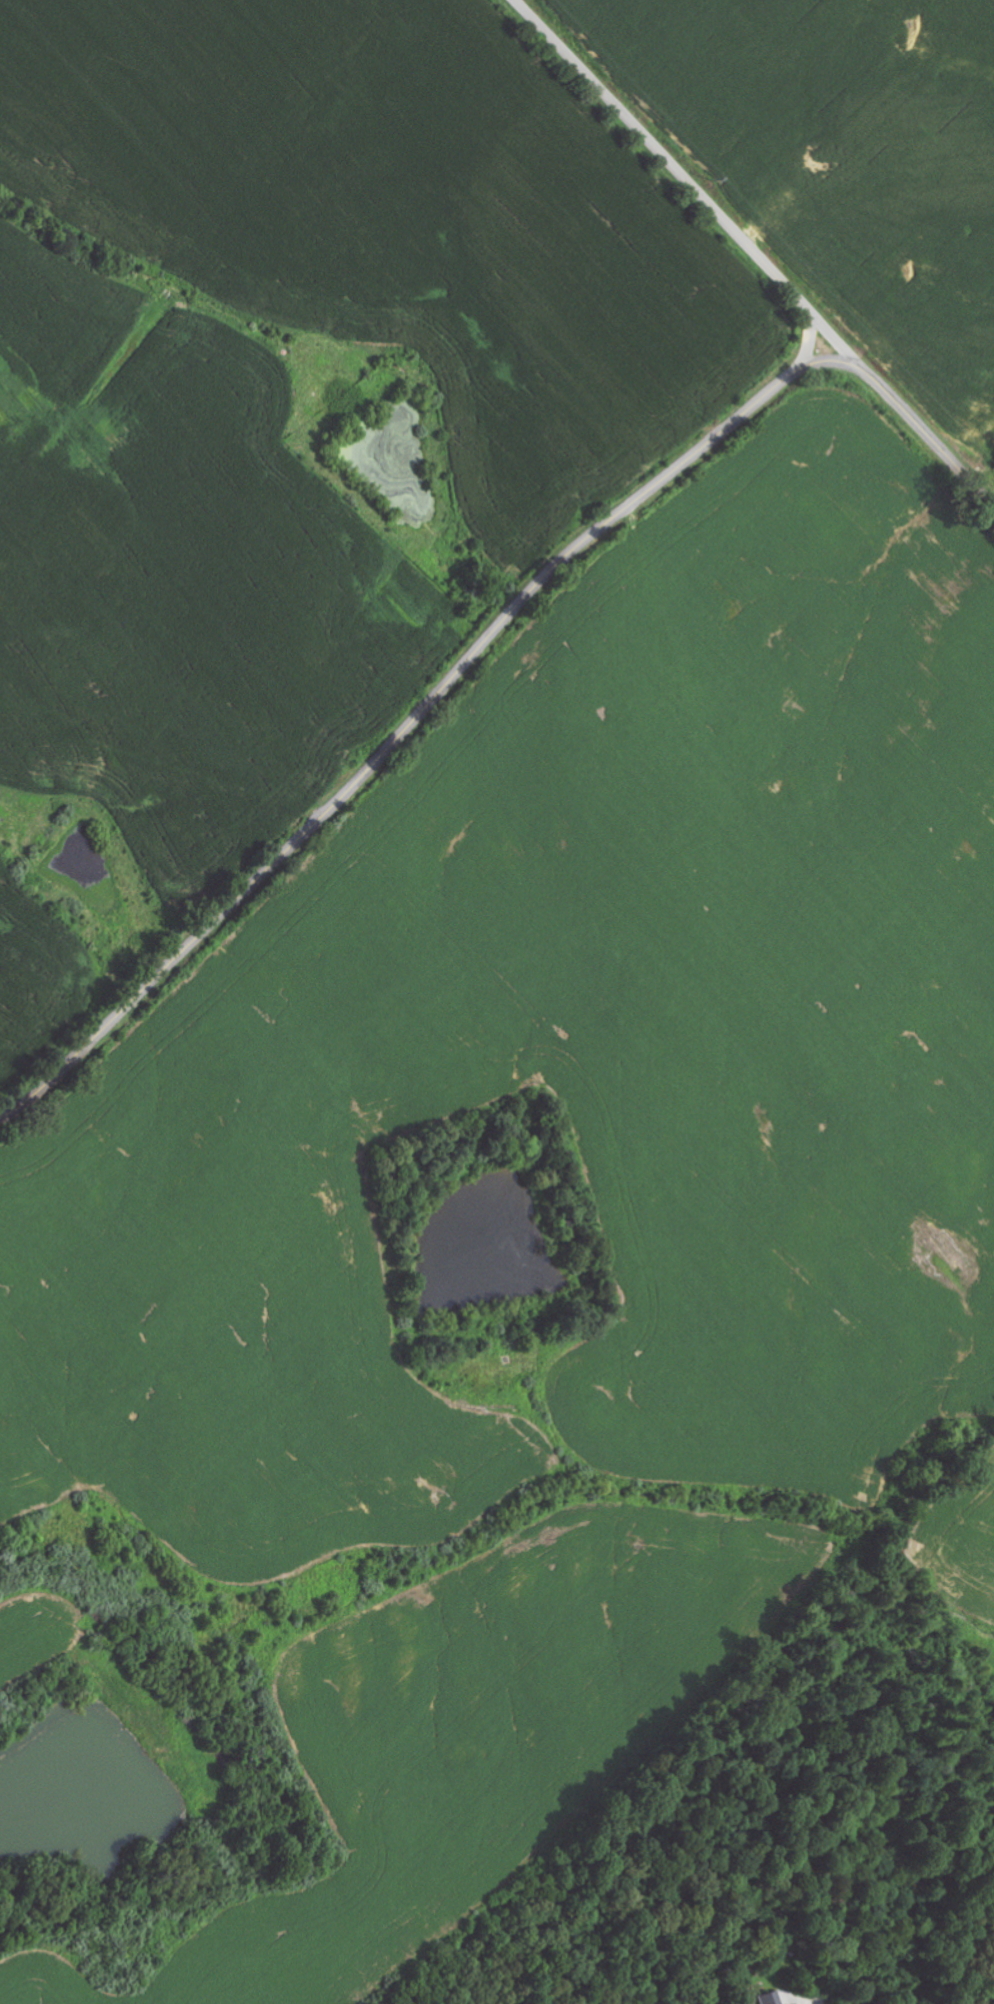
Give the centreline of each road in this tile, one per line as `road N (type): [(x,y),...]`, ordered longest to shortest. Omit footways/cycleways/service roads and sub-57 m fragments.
road 1 (tertiary): [(0,1115),(17,1108),(352,786),(557,562),(804,363),(859,365),(993,510)]
road 2 (residential): [(804,363),(809,314),(518,0)]

